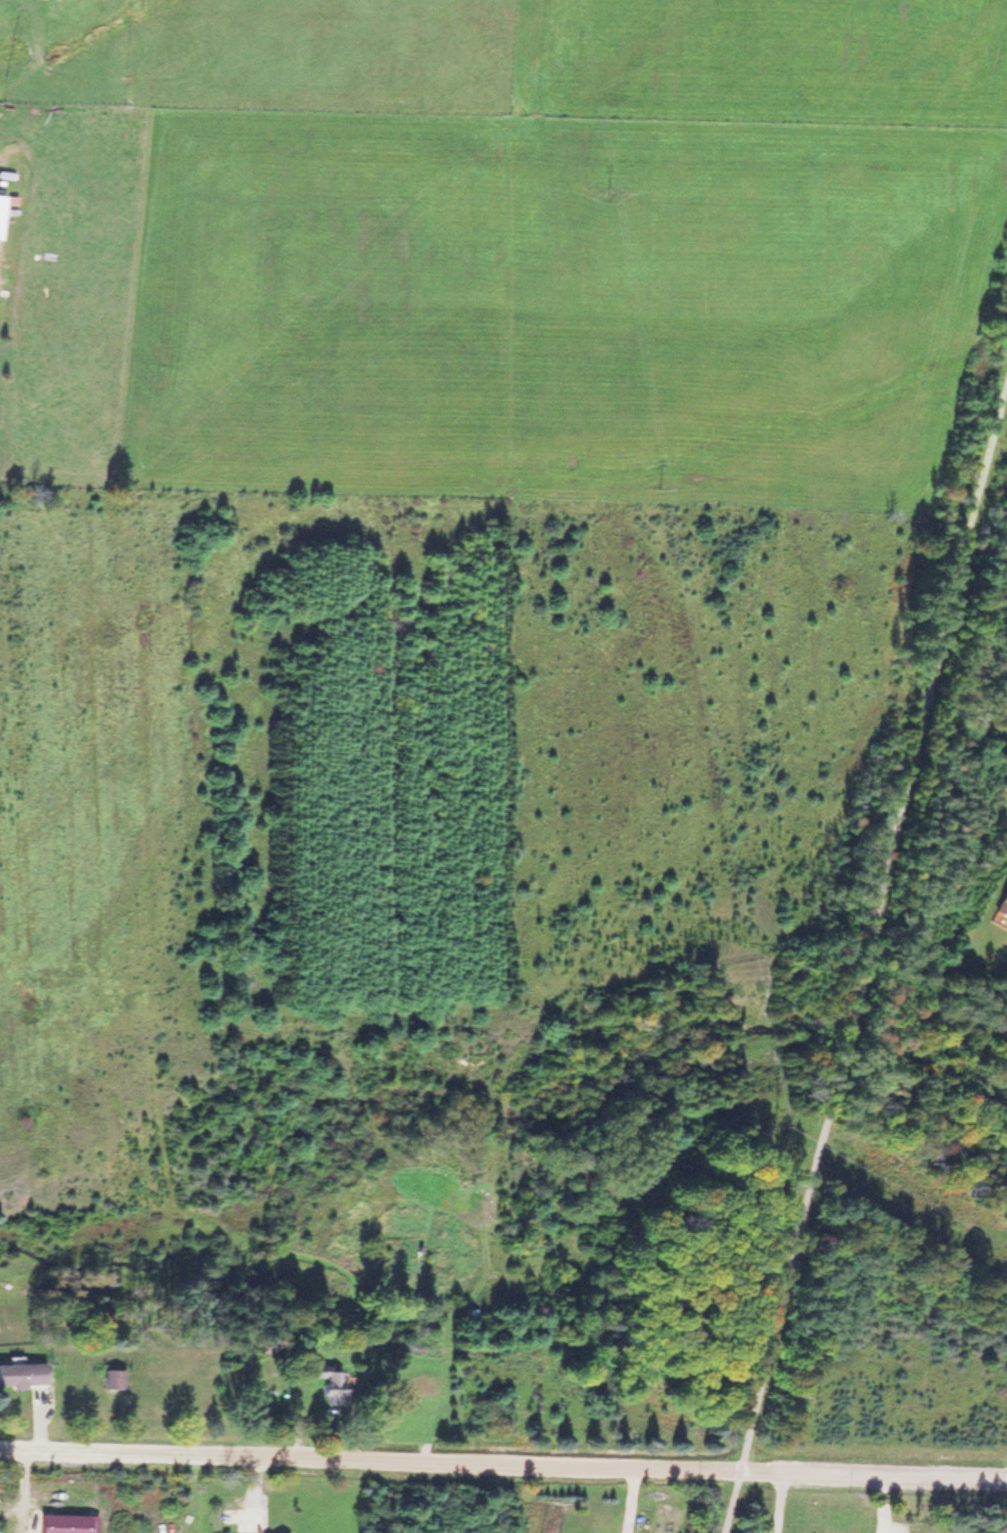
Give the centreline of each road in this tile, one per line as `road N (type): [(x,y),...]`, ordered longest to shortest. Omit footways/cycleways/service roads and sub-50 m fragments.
road 1 (residential): [(0,1442),(1006,1478)]

